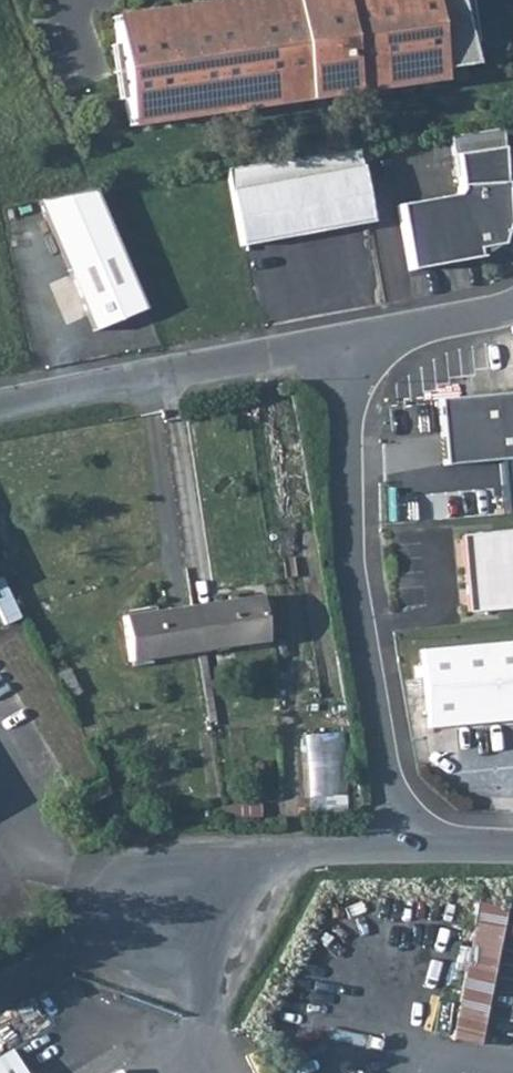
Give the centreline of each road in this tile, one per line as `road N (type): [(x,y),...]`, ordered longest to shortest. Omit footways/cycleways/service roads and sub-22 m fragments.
road 1 (unclassified): [(393,855),(345,521),(343,428),(353,368)]
road 2 (unclassified): [(0,407),(300,348),(353,368)]
road 3 (unclassified): [(393,855),(308,858),(258,870),(178,918)]
road 4 (unclassified): [(353,368),(376,340),(512,307)]
road 5 (unclassified): [(512,852),(393,855)]

